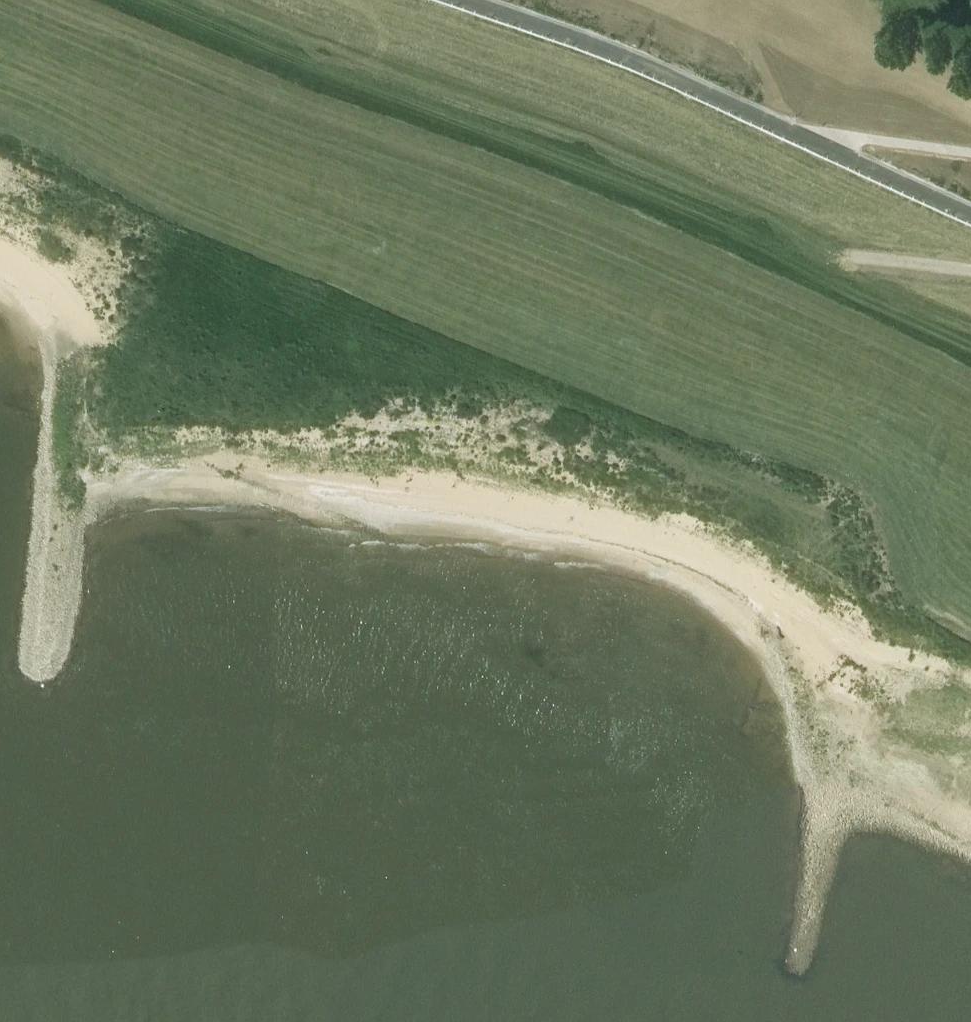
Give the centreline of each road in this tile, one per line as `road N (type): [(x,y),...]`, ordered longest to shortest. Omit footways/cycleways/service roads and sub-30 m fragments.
road 1 (unclassified): [(472,0),(666,74),(970,213)]

